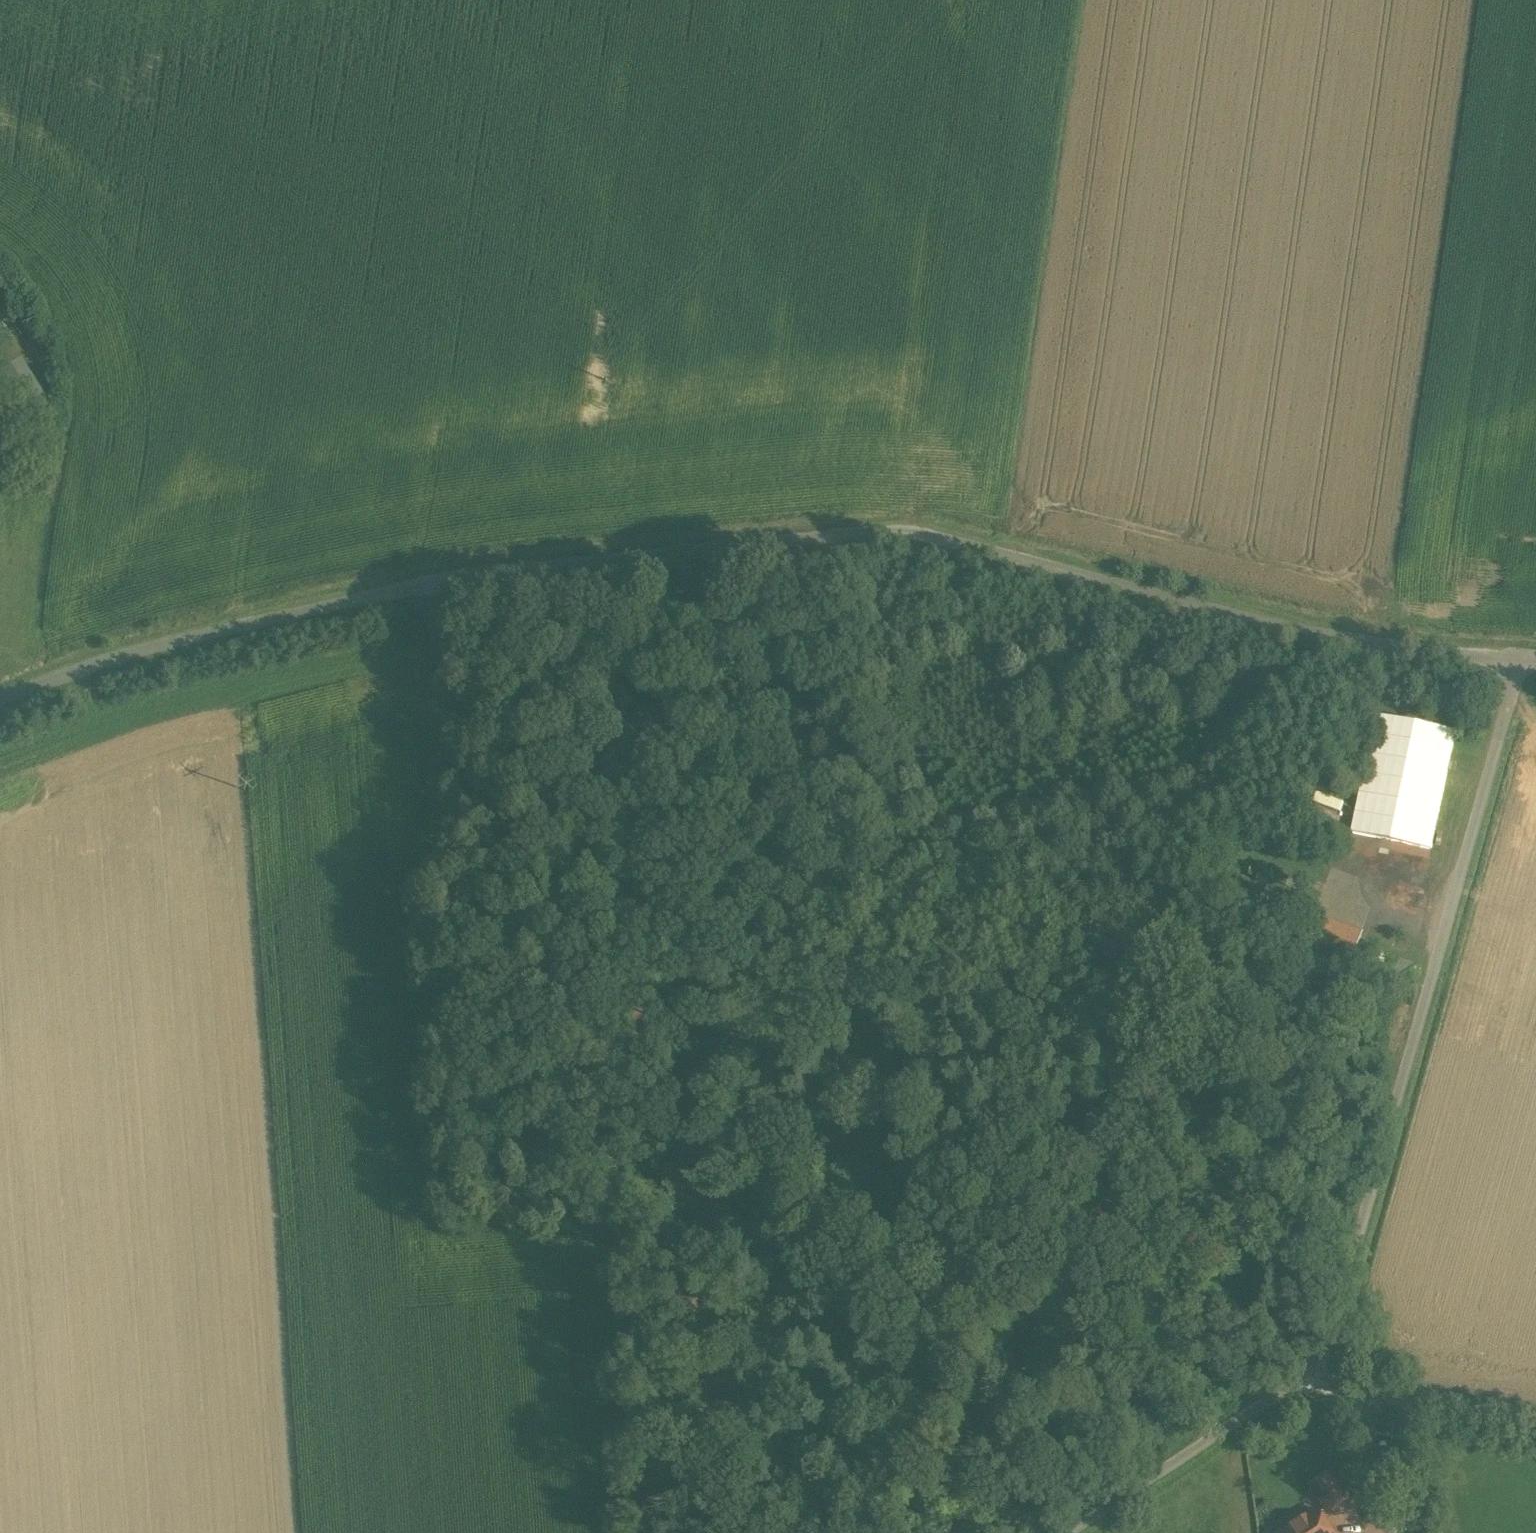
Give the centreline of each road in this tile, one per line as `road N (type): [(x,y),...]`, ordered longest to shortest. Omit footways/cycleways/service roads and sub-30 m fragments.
road 1 (unclassified): [(0,696),(120,651),(470,568),(876,531),(992,539),(1205,599),(1525,648)]
road 2 (unclassified): [(1525,648),(1338,1303),(1309,1374),(1058,1532)]

